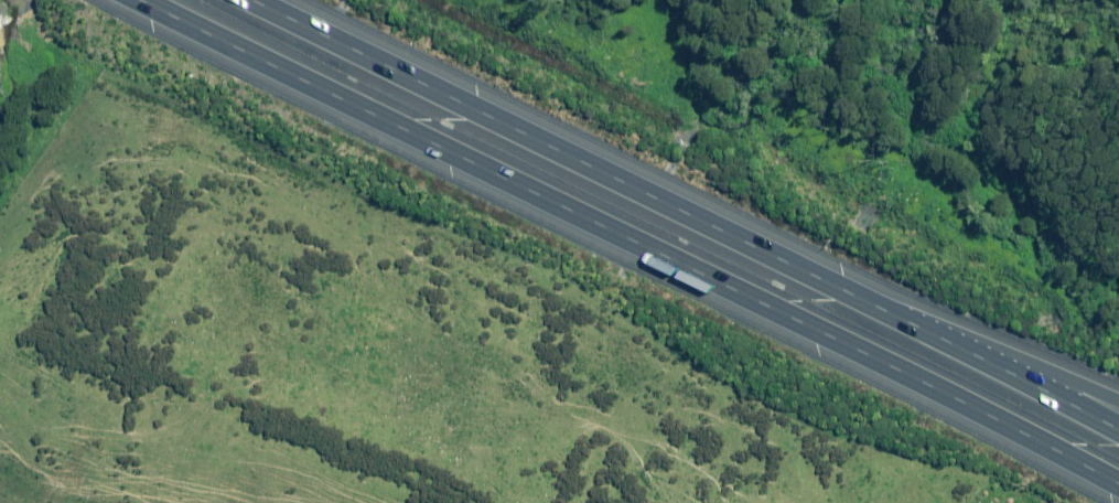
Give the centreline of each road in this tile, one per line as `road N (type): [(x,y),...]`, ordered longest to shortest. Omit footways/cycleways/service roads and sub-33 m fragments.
road 1 (motorway): [(1118,483),(140,0)]
road 2 (motorway): [(251,0),(945,338)]
road 3 (motorway): [(945,338),(1118,430)]
road 4 (motorway): [(945,338),(1118,402)]

